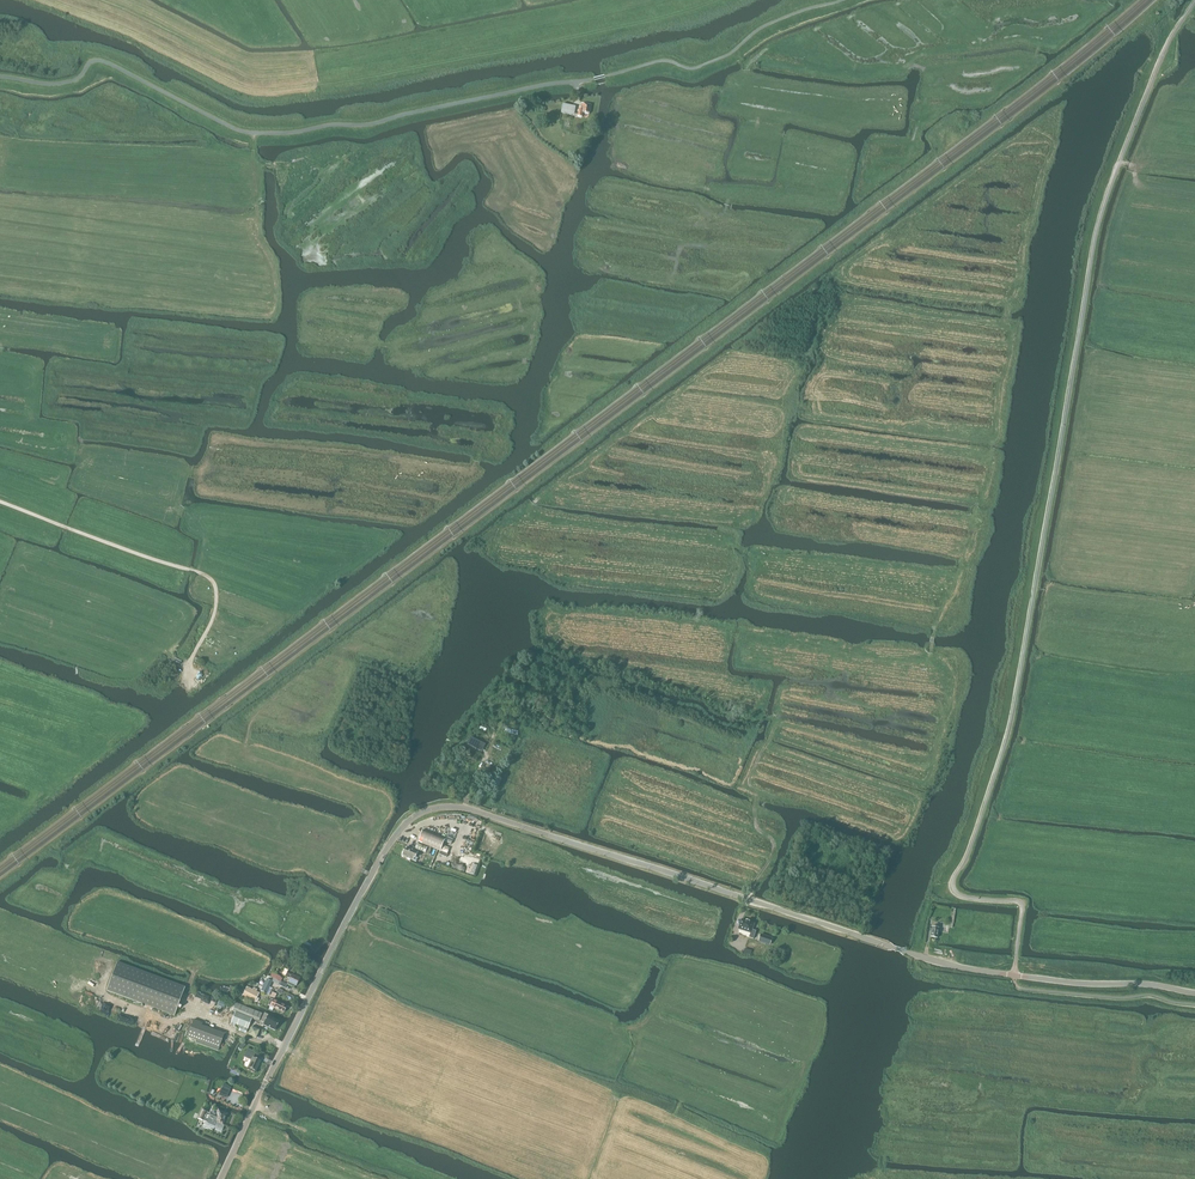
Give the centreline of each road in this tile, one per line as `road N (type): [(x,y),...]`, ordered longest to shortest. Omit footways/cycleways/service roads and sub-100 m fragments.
road 1 (tertiary): [(221,1178),(387,844),(438,807),(483,813),(892,948)]
road 2 (track): [(749,899),(773,853),(754,822),(749,781),(777,722),(913,759),(934,752),(952,684),(948,670),(931,660),(931,647),(993,448),(1007,303)]
road 3 (track): [(0,501),(211,579),(214,615),(187,684)]
road 4 (tertiary): [(1194,994),(986,972),(892,948)]

